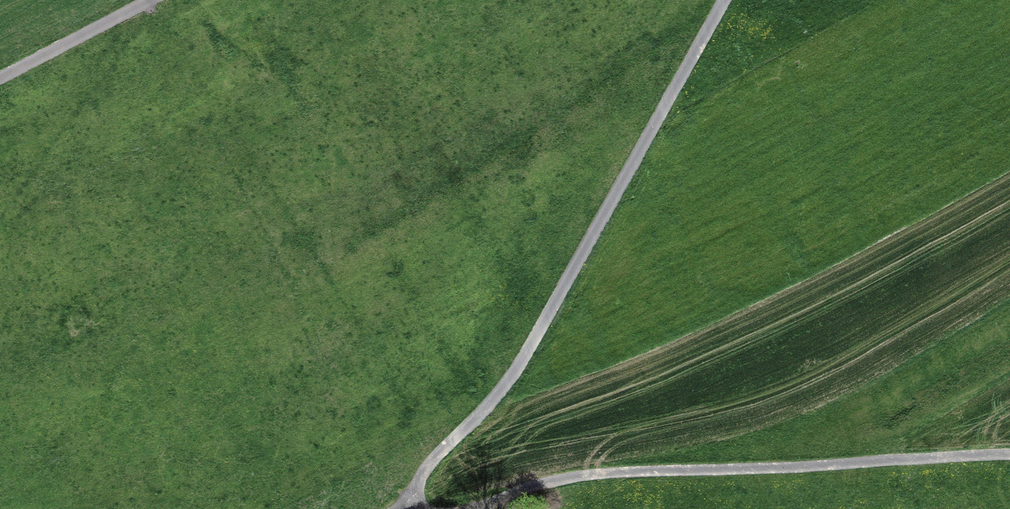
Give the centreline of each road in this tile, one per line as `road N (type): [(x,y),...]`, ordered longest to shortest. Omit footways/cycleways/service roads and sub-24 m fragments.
road 1 (track): [(724,0),(516,370),(422,476),(412,504),(421,508)]
road 2 (track): [(472,508),(605,474),(1009,455)]
road 3 (track): [(0,78),(151,0)]

